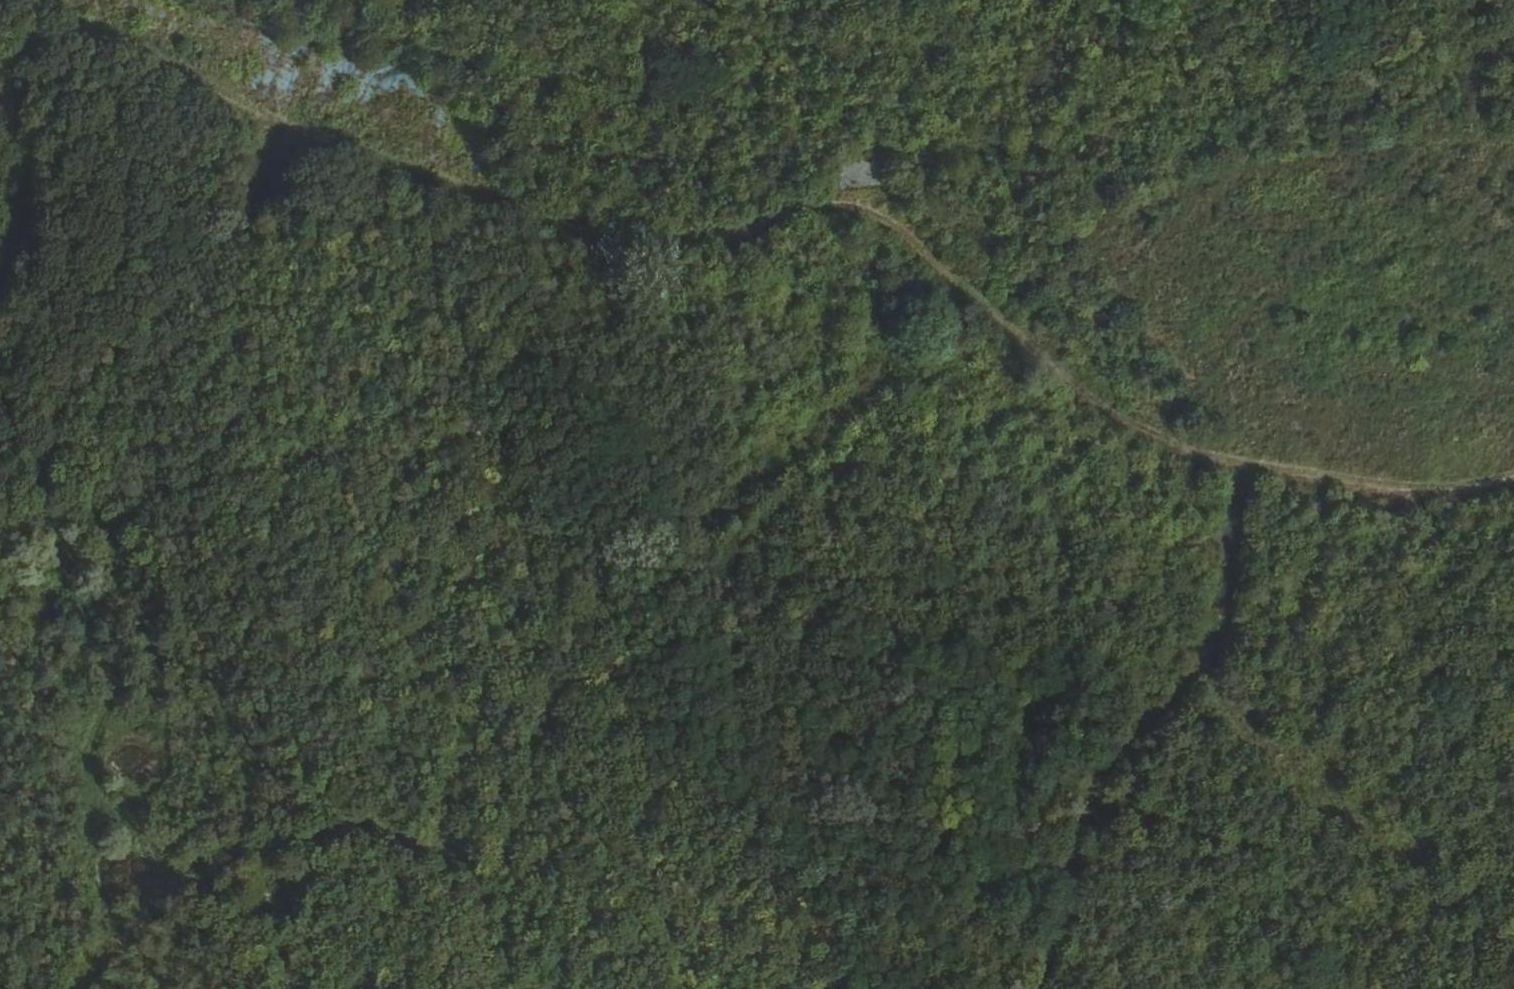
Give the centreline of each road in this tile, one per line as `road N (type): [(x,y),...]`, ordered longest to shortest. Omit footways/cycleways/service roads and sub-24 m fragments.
road 1 (track): [(0,57),(61,39),(116,47),(189,85),(244,89),(340,70),(379,94),(416,156),(452,188),(603,248),(679,248),(815,204),(878,208),(1107,415),(1170,452),(1368,496),(1435,502),(1513,486)]
road 2 (track): [(1250,470),(1234,597),(1210,664),(1095,773),(1061,944),(1036,988)]

